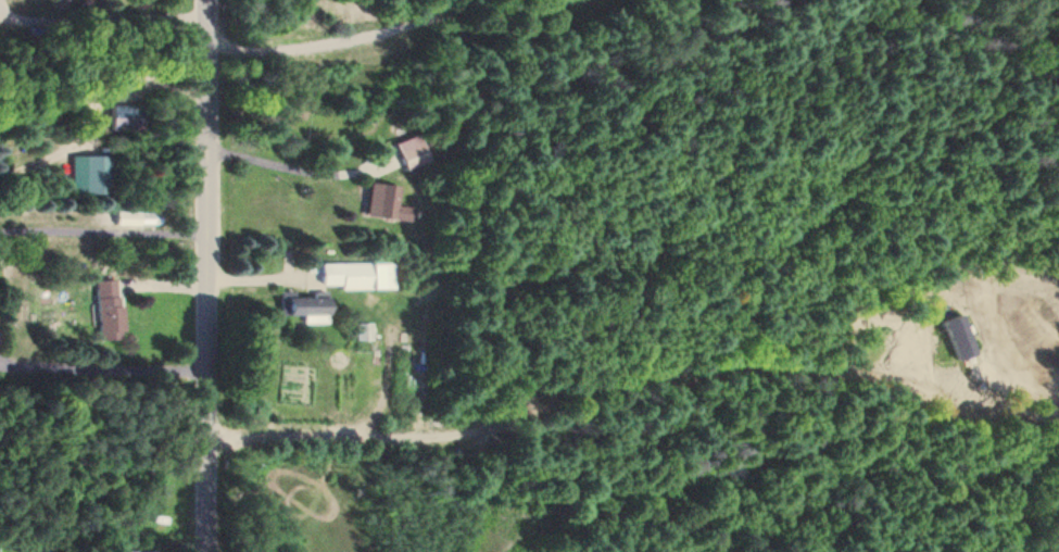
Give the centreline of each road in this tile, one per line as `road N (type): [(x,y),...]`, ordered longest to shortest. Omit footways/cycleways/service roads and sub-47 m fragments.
road 1 (residential): [(213,551),(212,0)]

